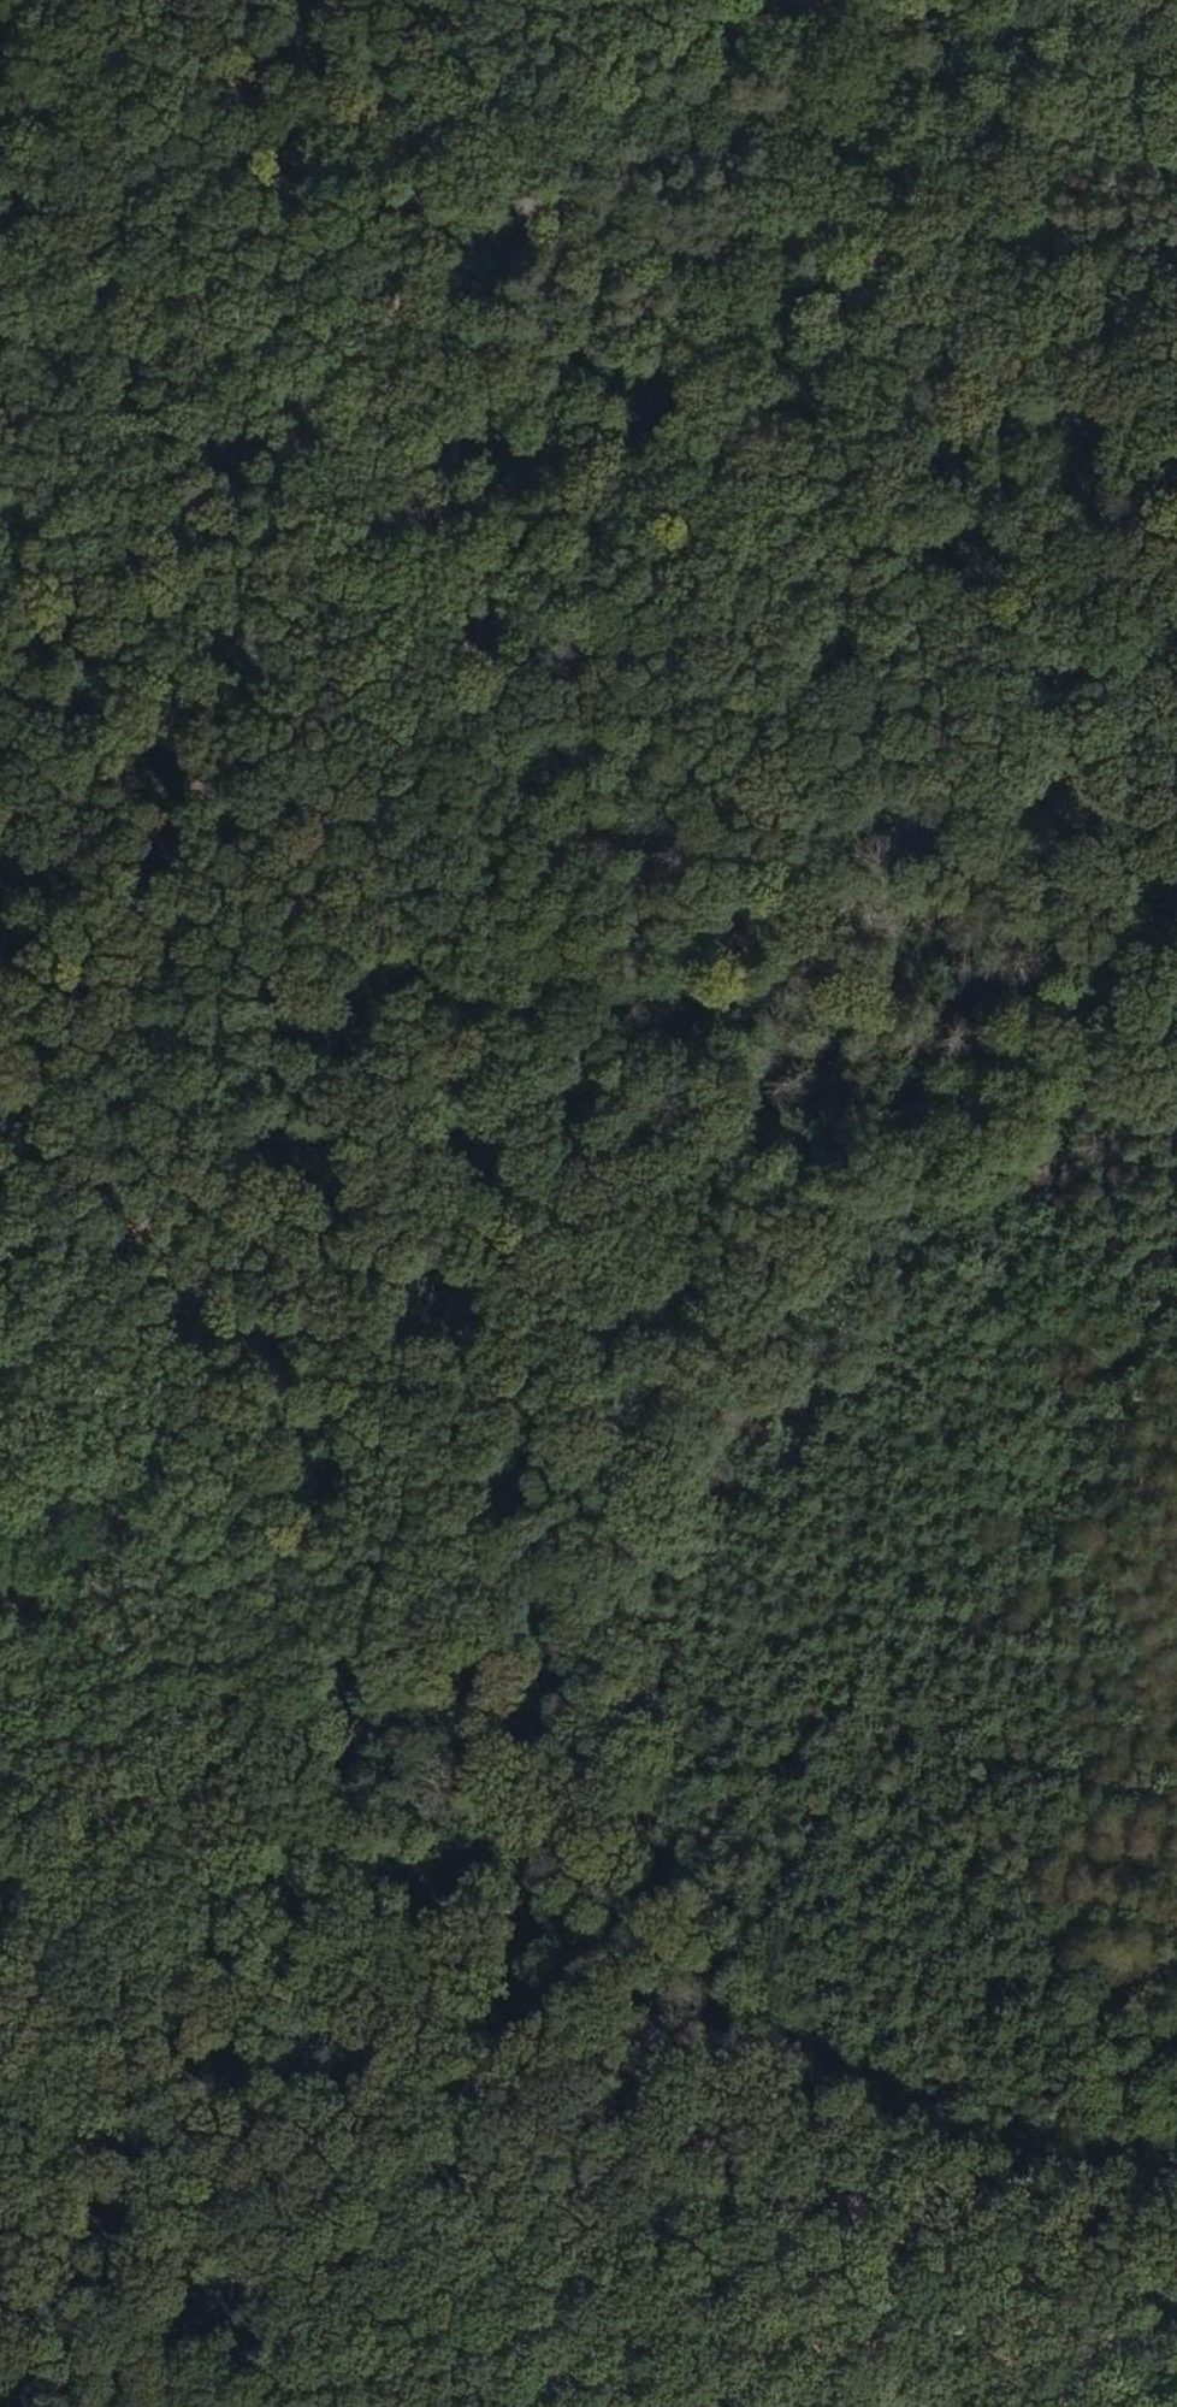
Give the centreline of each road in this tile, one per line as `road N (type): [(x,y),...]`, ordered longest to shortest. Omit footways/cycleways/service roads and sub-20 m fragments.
road 1 (track): [(101,0),(200,253),(290,387),(545,1086),(664,1767),(734,1955),(833,2077),(946,2144),(1120,2177),(1176,2175)]

